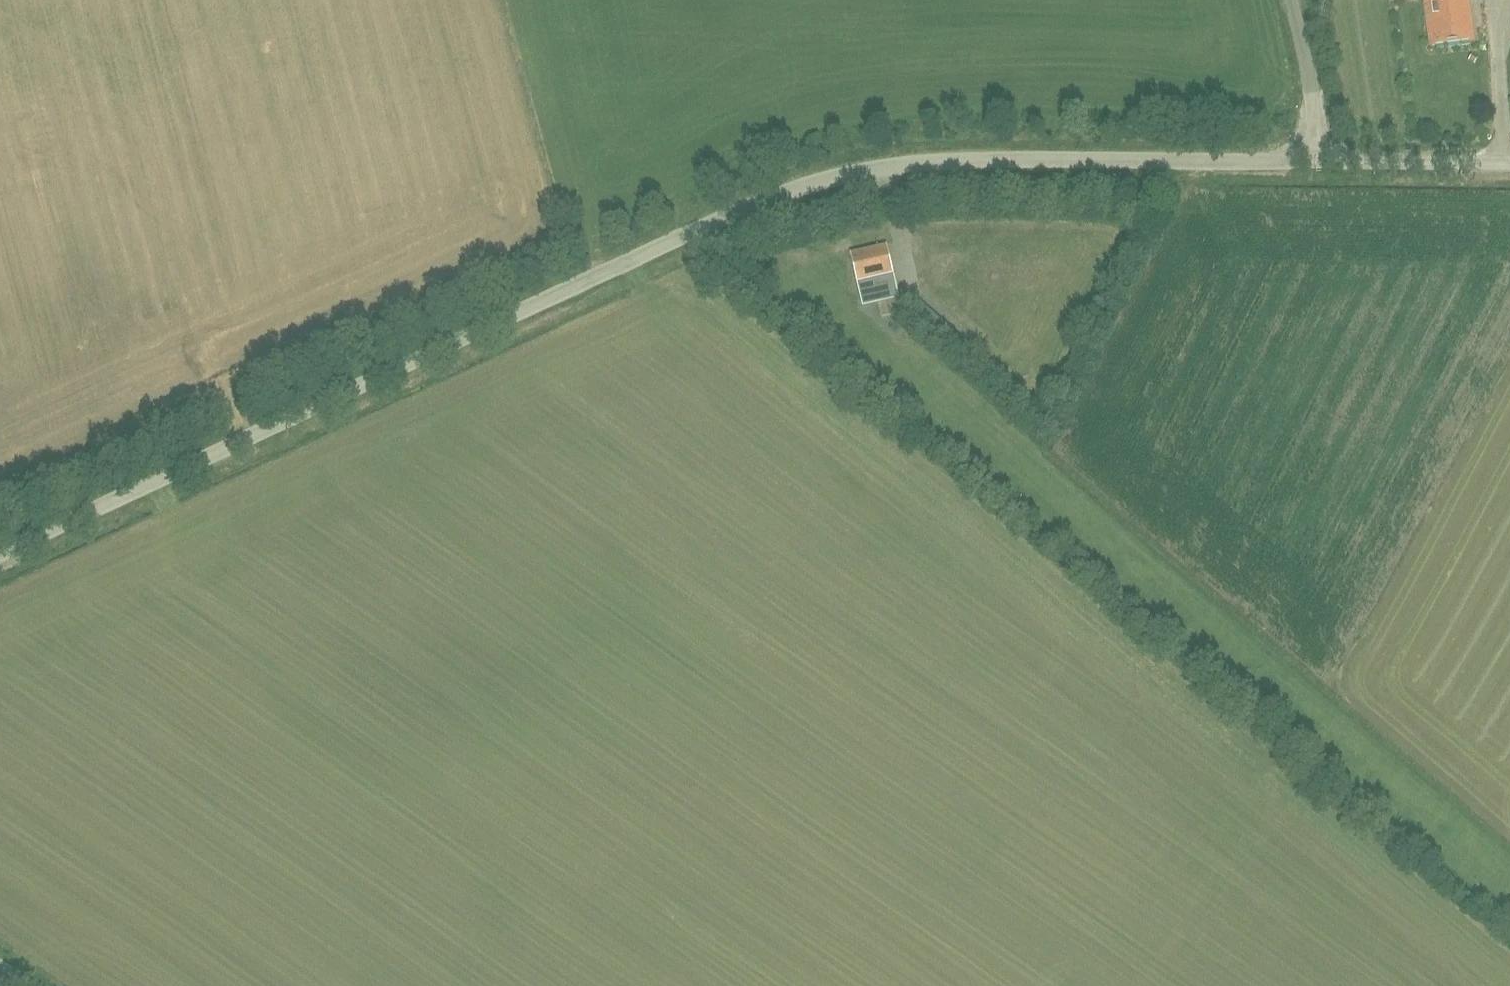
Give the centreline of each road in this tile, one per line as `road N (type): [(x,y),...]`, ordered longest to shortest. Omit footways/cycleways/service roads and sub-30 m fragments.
road 1 (unclassified): [(0,557),(820,179),(965,166),(1324,160)]
road 2 (unclassified): [(1509,162),(1324,160)]
road 3 (unclassified): [(1324,160),(1288,0)]

